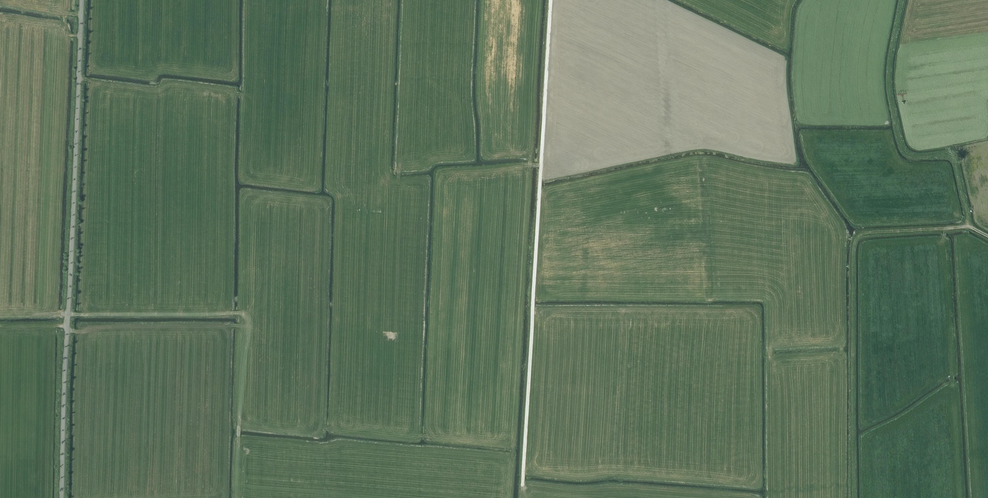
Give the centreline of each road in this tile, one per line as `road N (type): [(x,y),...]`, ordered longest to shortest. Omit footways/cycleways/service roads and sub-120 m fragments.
road 1 (tertiary): [(63,497),(82,0)]
road 2 (track): [(968,228),(860,234),(853,243),(854,497)]
road 3 (track): [(968,228),(954,155),(908,153),(897,131),(887,81),(901,0)]

